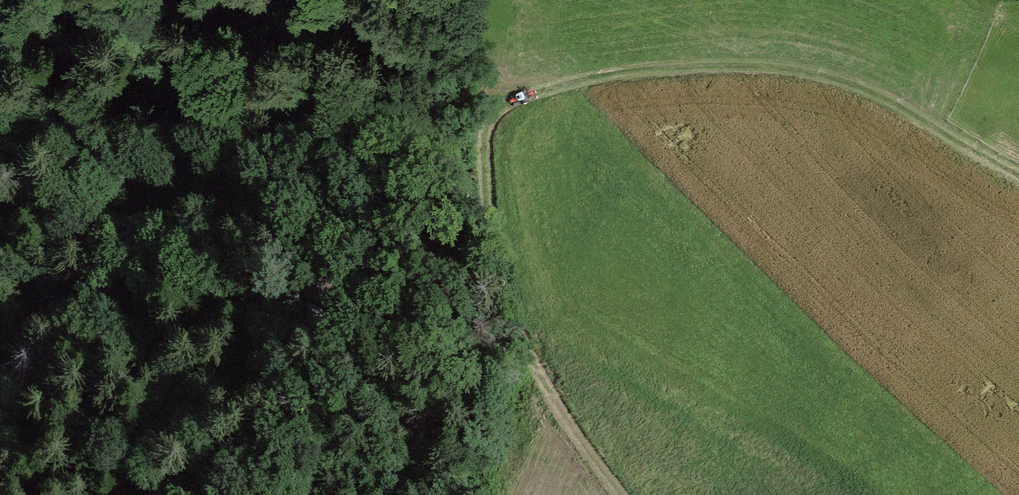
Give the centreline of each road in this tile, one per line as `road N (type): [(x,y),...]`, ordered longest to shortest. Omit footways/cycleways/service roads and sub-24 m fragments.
road 1 (track): [(622,494),(526,351),(493,262),(483,151),(501,106),(598,77),(771,65),(887,97),(1018,173)]
road 2 (track): [(215,494),(199,432),(217,277),(163,126),(131,0)]

